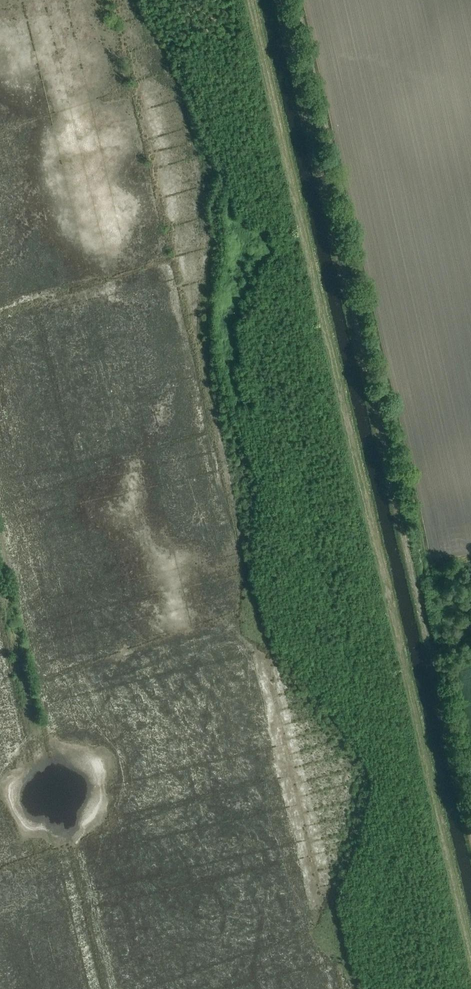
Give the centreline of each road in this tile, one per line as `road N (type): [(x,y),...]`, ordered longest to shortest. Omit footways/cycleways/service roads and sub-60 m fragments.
road 1 (track): [(249,0),(470,950)]
road 2 (track): [(276,0),(465,804)]

